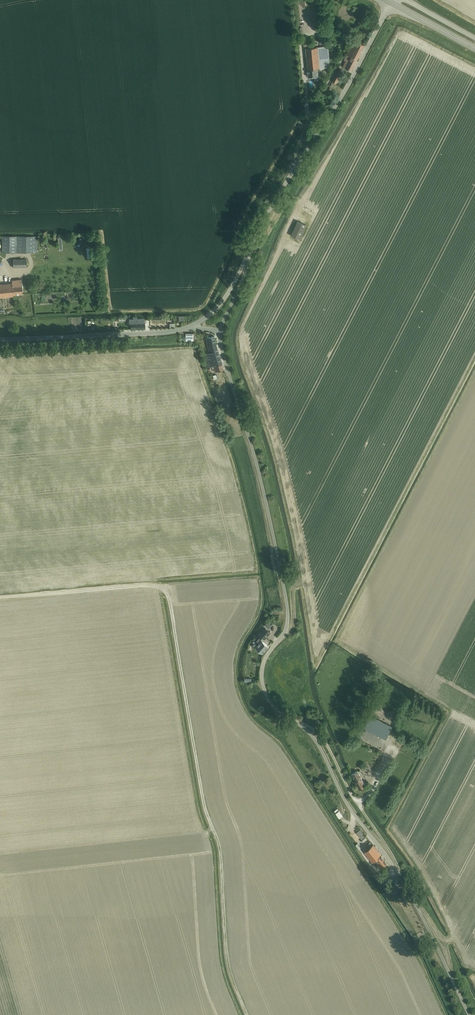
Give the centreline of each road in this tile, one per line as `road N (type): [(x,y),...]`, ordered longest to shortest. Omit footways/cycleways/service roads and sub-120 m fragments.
road 1 (unclassified): [(469,1014),(401,878),(347,804),(317,743),(265,692),(263,665),(285,630),(286,600),(219,336)]
road 2 (unclassified): [(247,258),(392,3)]
road 3 (unclassified): [(0,340),(189,328)]

